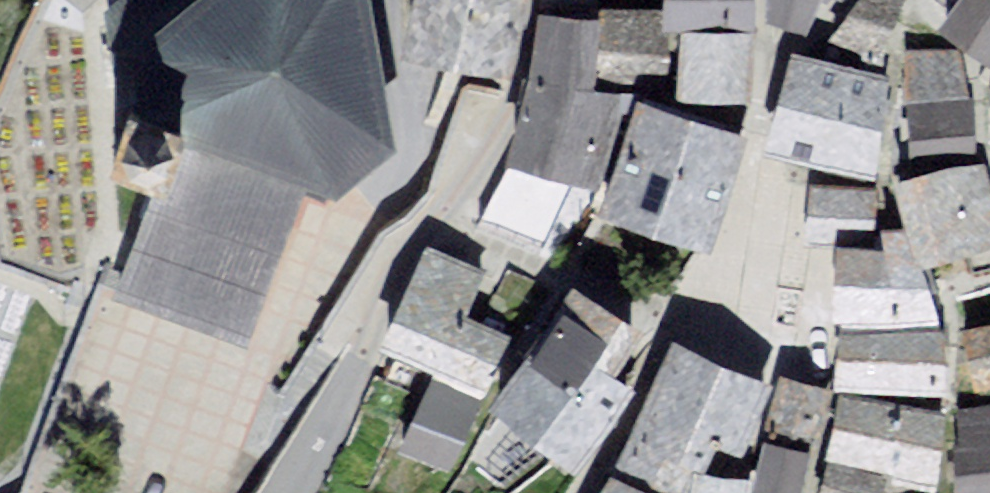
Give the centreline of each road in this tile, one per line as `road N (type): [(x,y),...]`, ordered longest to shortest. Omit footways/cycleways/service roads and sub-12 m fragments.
road 1 (residential): [(531,0),(503,120),(457,206),(406,260),(288,492)]
road 2 (residential): [(771,0),(783,72),(755,200),(584,492)]
road 3 (residential): [(391,0),(405,181),(385,226)]

